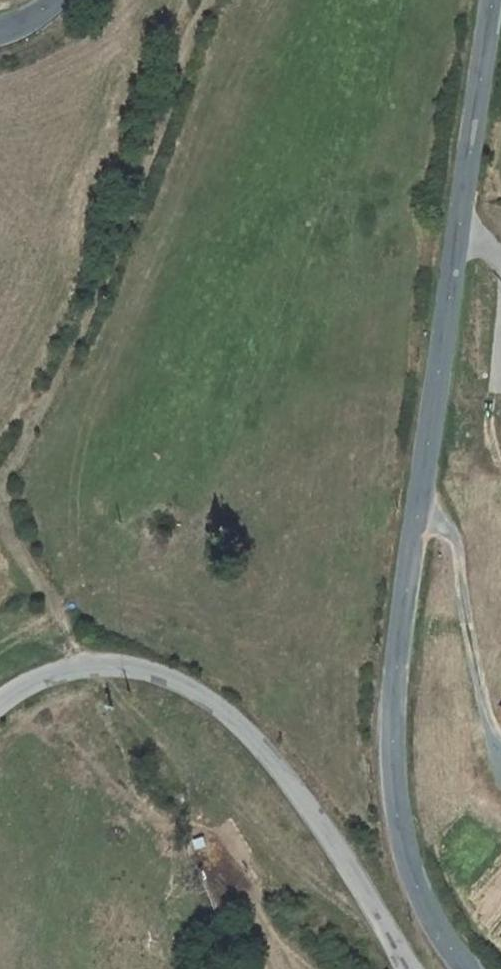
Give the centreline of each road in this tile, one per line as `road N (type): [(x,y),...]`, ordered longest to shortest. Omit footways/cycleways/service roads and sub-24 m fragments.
road 1 (tertiary): [(491,0),(394,726),(404,836),(432,916),(464,968)]
road 2 (tertiary): [(413,968),(260,745),(200,690),(164,672),(102,663),(40,677),(0,704)]

